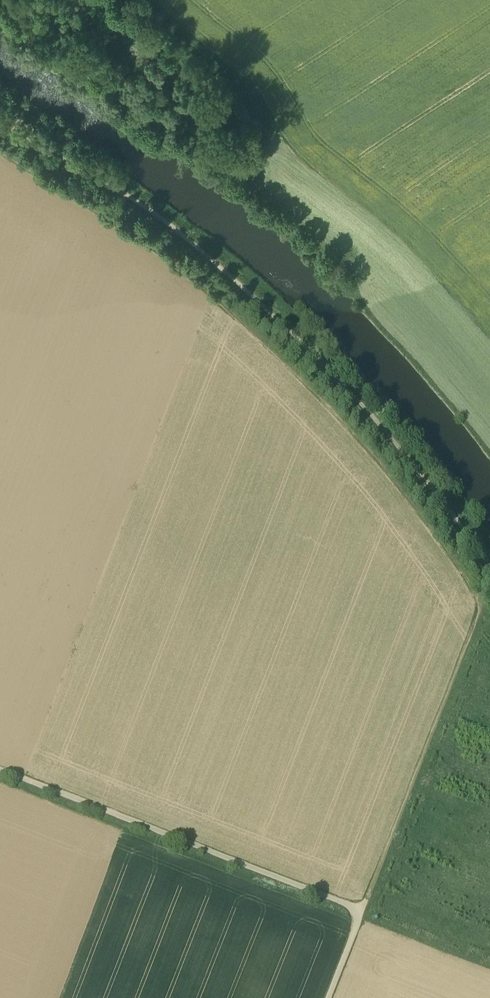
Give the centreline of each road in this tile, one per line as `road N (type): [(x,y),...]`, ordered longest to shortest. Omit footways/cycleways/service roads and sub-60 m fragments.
road 1 (track): [(0,160),(183,276),(277,362),(357,441),(489,612)]
road 2 (track): [(489,562),(391,433),(227,271),(136,200),(0,122)]
road 3 (track): [(0,770),(360,910)]
road 4 (track): [(360,910),(489,610)]

